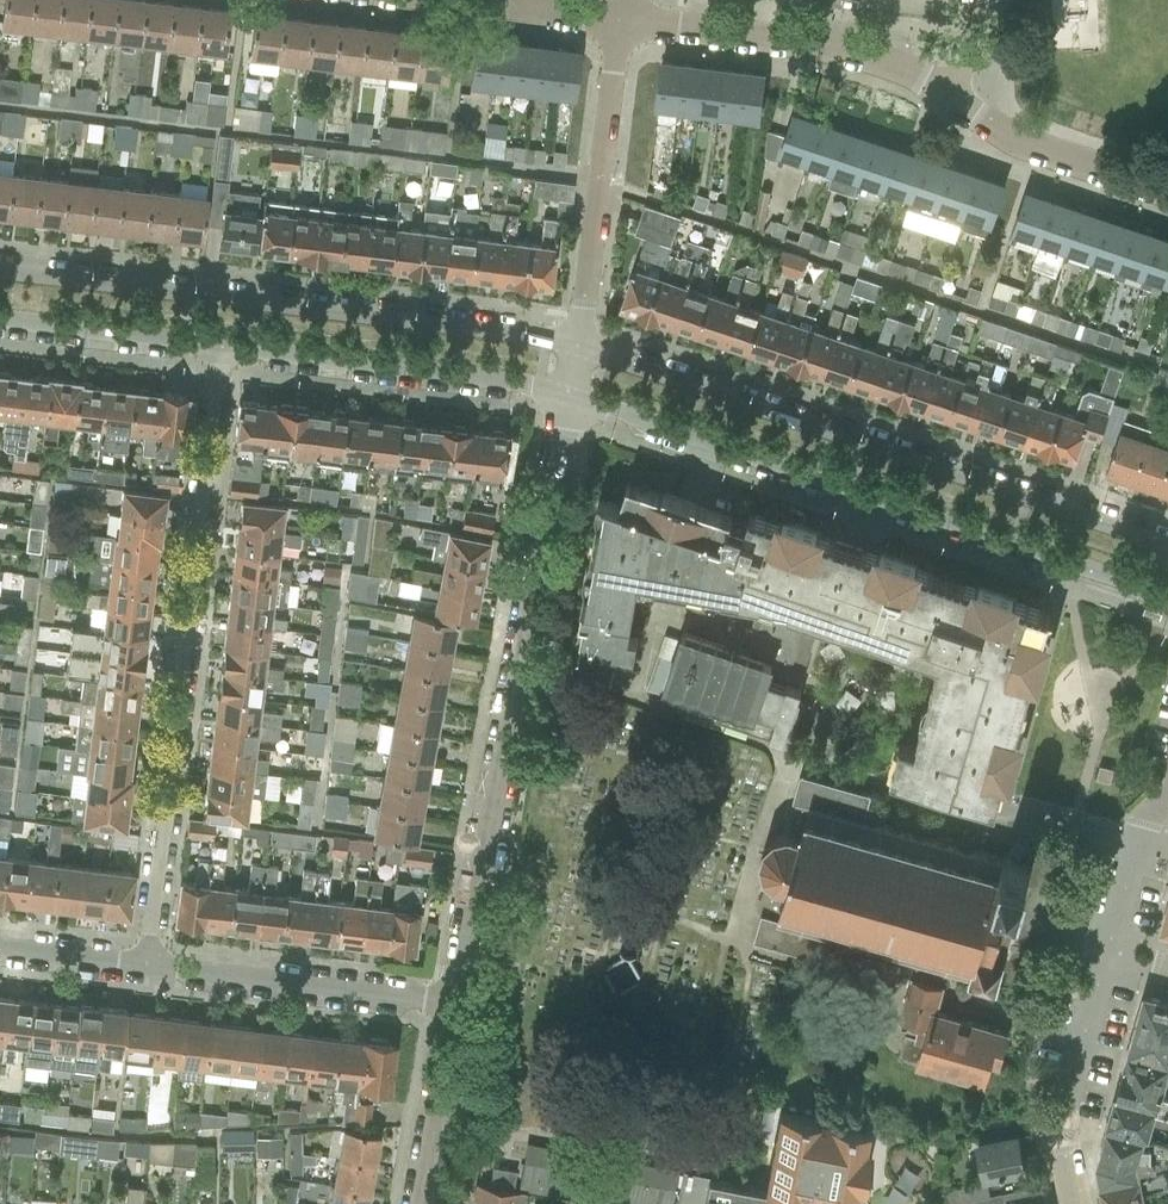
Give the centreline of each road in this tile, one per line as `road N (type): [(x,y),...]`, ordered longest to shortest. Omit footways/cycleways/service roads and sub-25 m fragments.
road 1 (tertiary): [(565,398),(1167,598)]
road 2 (tertiary): [(1167,547),(575,351)]
road 3 (residential): [(145,964),(228,351)]
road 4 (residential): [(454,1002),(565,398)]
road 5 (tertiary): [(575,351),(0,274)]
road 6 (tertiary): [(228,351),(565,398)]
road 7 (residential): [(943,94),(844,56),(621,25)]
road 8 (residential): [(575,351),(621,25)]
road 9 (residential): [(454,1002),(145,964)]
road 10 (residential): [(1072,1203),(1060,1149),(1063,1115),(1108,958)]
road 11 (residential): [(1167,195),(1018,143),(943,94)]
road 12 (tertiary): [(0,322),(228,351)]
road 13 (residential): [(621,25),(402,0)]
road 14 (residential): [(417,1203),(454,1002)]
road 15 (residential): [(1108,958),(1140,837),(1167,808)]
road 16 (residential): [(145,964),(0,947)]

